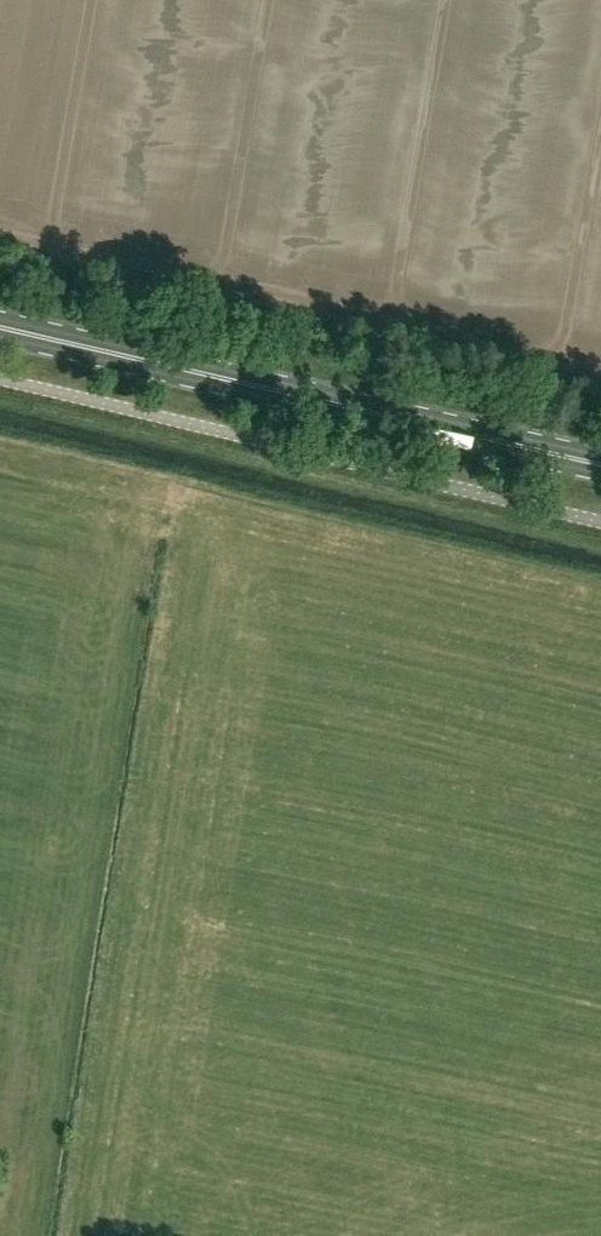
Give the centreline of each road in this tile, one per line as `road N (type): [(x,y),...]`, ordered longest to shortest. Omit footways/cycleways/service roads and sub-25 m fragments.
road 1 (primary): [(600,465),(0,328)]

